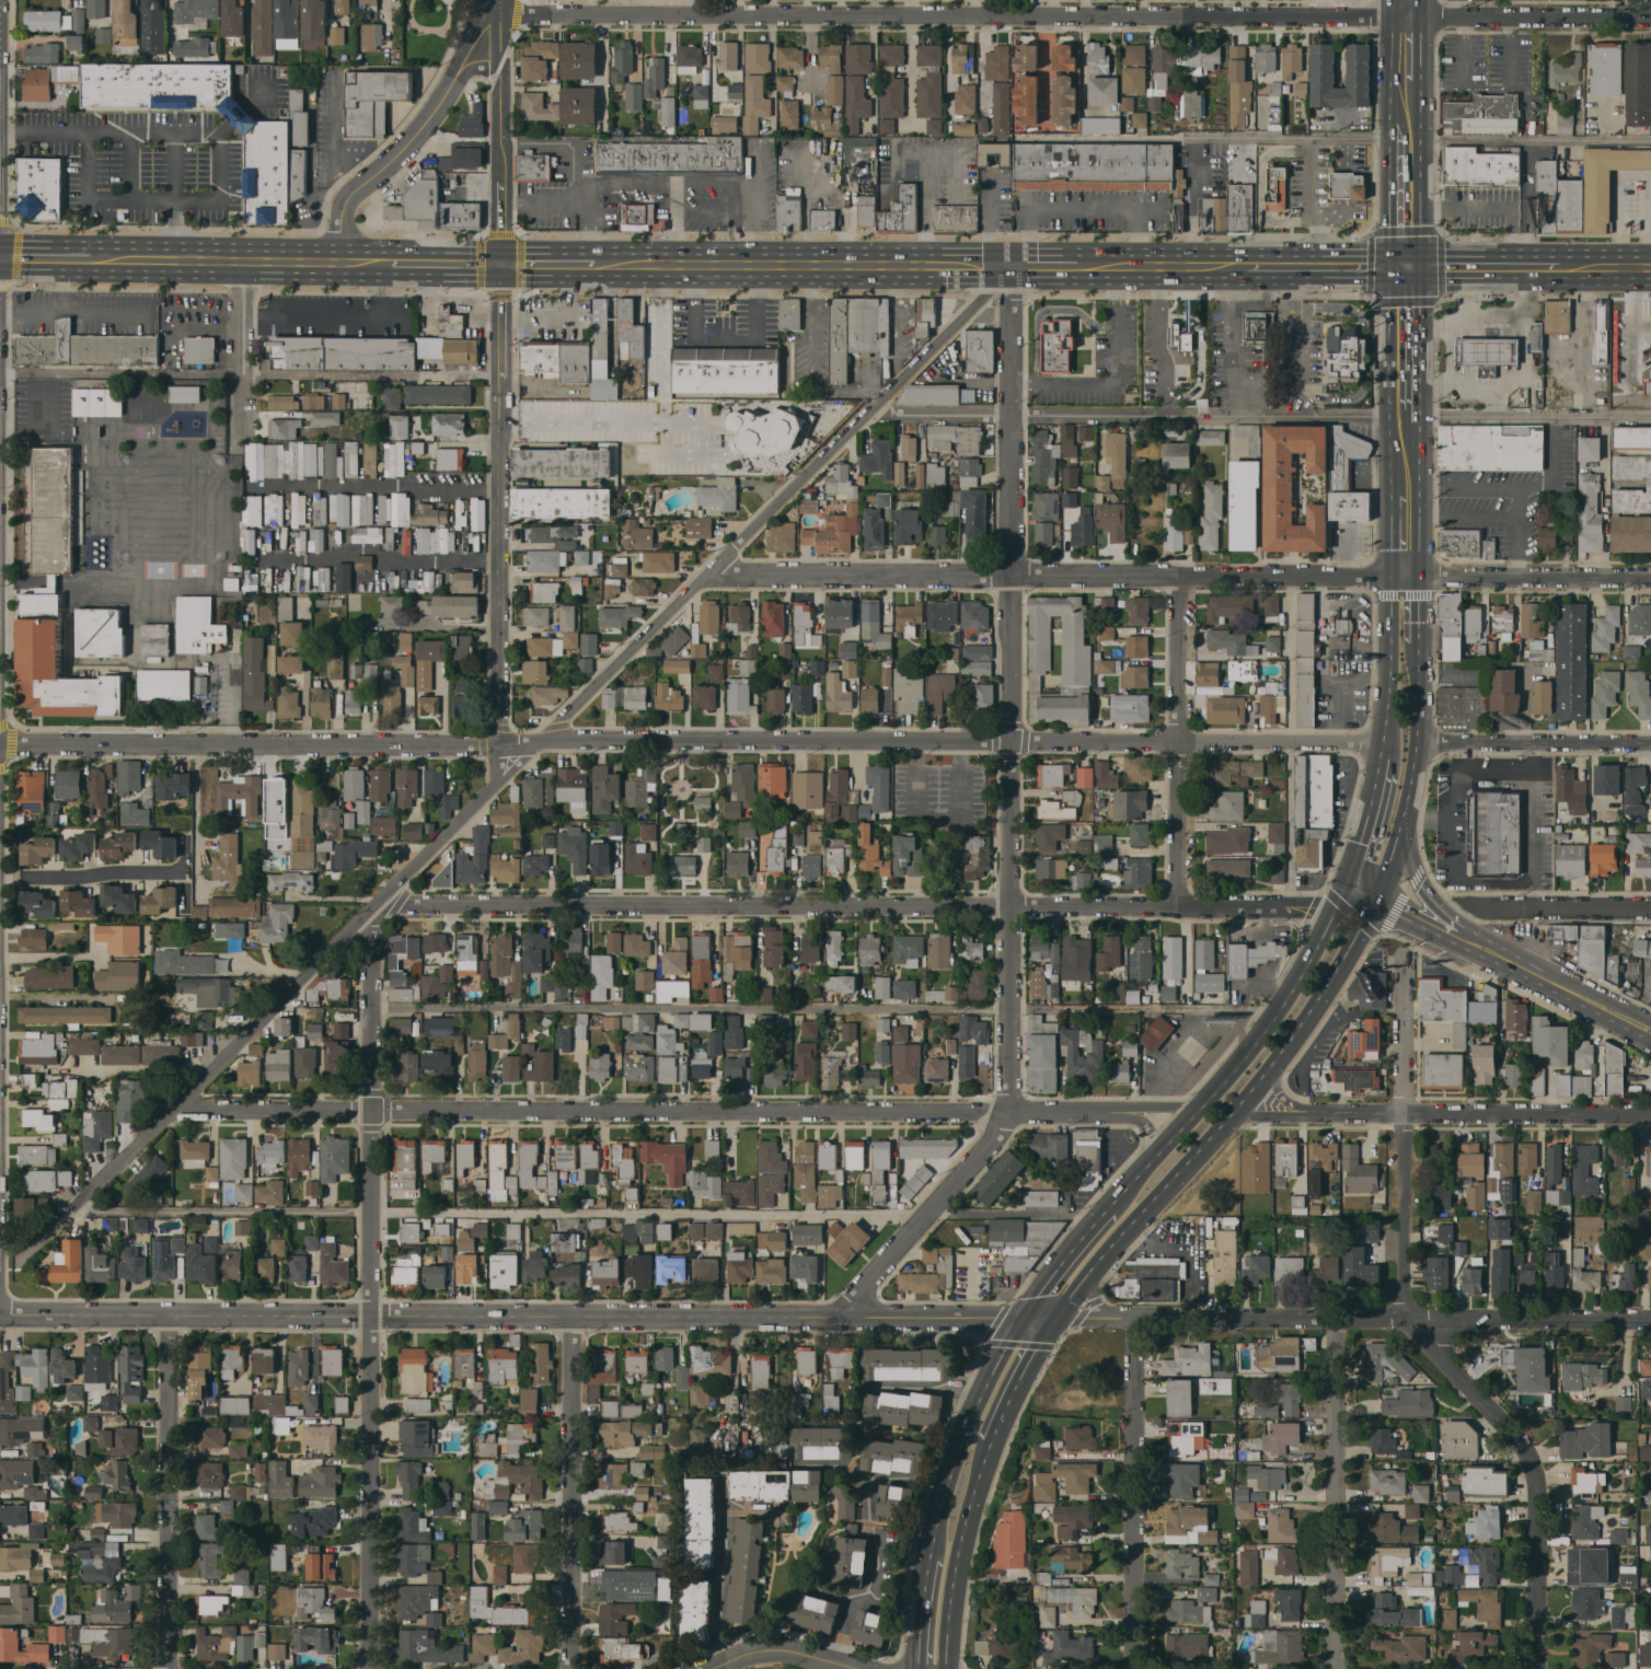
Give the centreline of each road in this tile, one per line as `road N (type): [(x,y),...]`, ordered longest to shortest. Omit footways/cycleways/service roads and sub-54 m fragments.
road 1 (residential): [(1650,18),(809,20),(497,11)]
road 2 (residential): [(1014,265),(1007,1114),(842,1316)]
road 3 (tertiary): [(1058,1312),(0,1310)]
road 4 (residential): [(1200,1111),(175,1106)]
road 5 (residential): [(1332,908),(379,907)]
road 6 (residential): [(1650,572),(712,568)]
road 7 (residential): [(1650,418),(873,412)]
road 8 (residential): [(1406,952),(1405,1319),(1532,1454),(1535,1668)]
road 9 (residential): [(379,907),(370,1668)]
road 10 (tertiary): [(498,0),(500,745)]
road 11 (residential): [(550,744),(516,757),(379,907),(74,1207)]
road 12 (residential): [(1180,741),(550,744)]
road 13 (residential): [(550,744),(0,747)]
road 14 (primary): [(1058,1312),(1234,1114),(1325,989),(1375,902)]
road 15 (residential): [(1650,1320),(1135,1318)]
road 16 (residential): [(1004,266),(873,412),(712,568)]
road 17 (residential): [(1650,1115),(1234,1114)]
road 18 (primary): [(1332,908),(1256,1045),(1117,1199)]
road 19 (residential): [(574,1314),(573,1668)]
road 20 (residential): [(171,1316),(167,1668)]
road 21 (residential): [(1135,1318),(1131,1668)]
road 22 (residential): [(1335,1319),(1336,1668)]
road 23 (residential): [(1178,571),(1178,907)]
road 24 (primary): [(612,263),(923,265)]
road 25 (tertiary): [(497,11),(416,135),(348,200),(333,258)]
road 26 (primary): [(112,254),(380,259)]
road 27 (primary): [(1023,1317),(966,1430),(930,1556)]
road 28 (residential): [(1650,742),(1417,741)]
road 29 (primary): [(948,1668),(959,1557),(990,1442)]
road 30 (primary): [(1388,262),(1388,480)]
road 31 (residential): [(712,568),(562,717)]
road 32 (residential): [(1386,740),(1180,741)]
road 33 (primary): [(1509,960),(1429,892),(1408,834),(1408,797)]
road 34 (residential): [(243,439),(244,256)]
road 35 (primary): [(1386,740),(1332,908)]
road 36 (residential): [(1650,910),(1474,908)]
road 37 (primary): [(1389,572),(1386,740)]
road 38 (primary): [(1224,264),(1388,262)]
road 39 (primary): [(1421,263),(1420,100)]
road 40 (primary): [(1650,1031),(1509,960)]
road 41 (primary): [(1420,418),(1421,263)]
road 42 (primary): [(1420,572),(1420,418)]
road 43 (residential): [(860,1668),(775,1650),(711,1668)]
road 44 (primary): [(1117,1199),(1023,1317)]
road 45 (primary): [(990,1442),(1058,1312)]
road 46 (primary): [(1509,960),(1375,902)]
road 47 (primary): [(1421,263),(1563,263)]
road 48 (primary): [(1408,797),(1419,660)]
road 49 (primary): [(1390,131),(1388,262)]
road 50 (primary): [(380,259),(503,260)]

